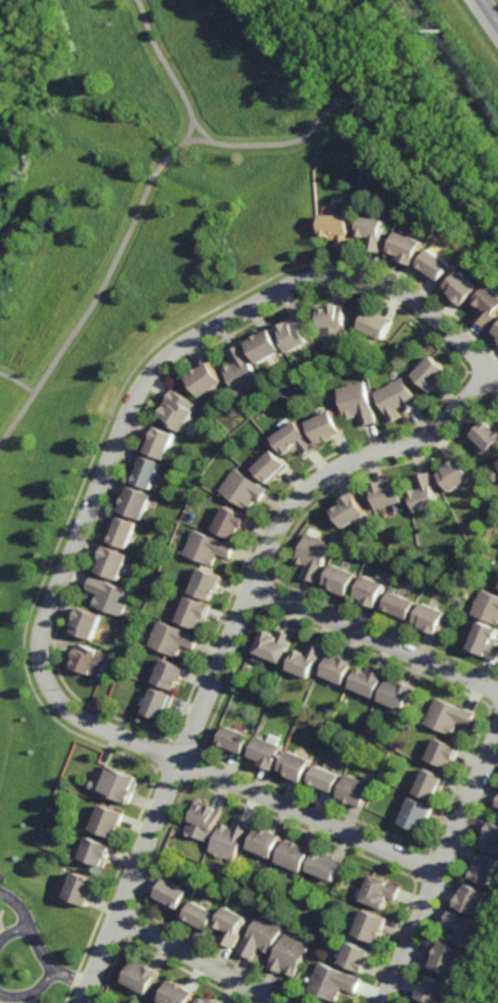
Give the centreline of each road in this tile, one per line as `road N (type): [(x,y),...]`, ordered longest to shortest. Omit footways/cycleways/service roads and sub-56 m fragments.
road 1 (residential): [(497,376),(404,294),(351,276),(288,288),(185,344),(156,369),(131,407),(38,646),(45,678),(69,712),(180,762)]
road 2 (residential): [(85,1002),(280,524),(331,473),(426,440),(492,371)]
road 3 (residential): [(382,1002),(497,742)]
road 4 (residential): [(180,762),(438,873)]
road 5 (residential): [(252,588),(497,693)]
road 6 (residential): [(119,920),(274,1002)]

